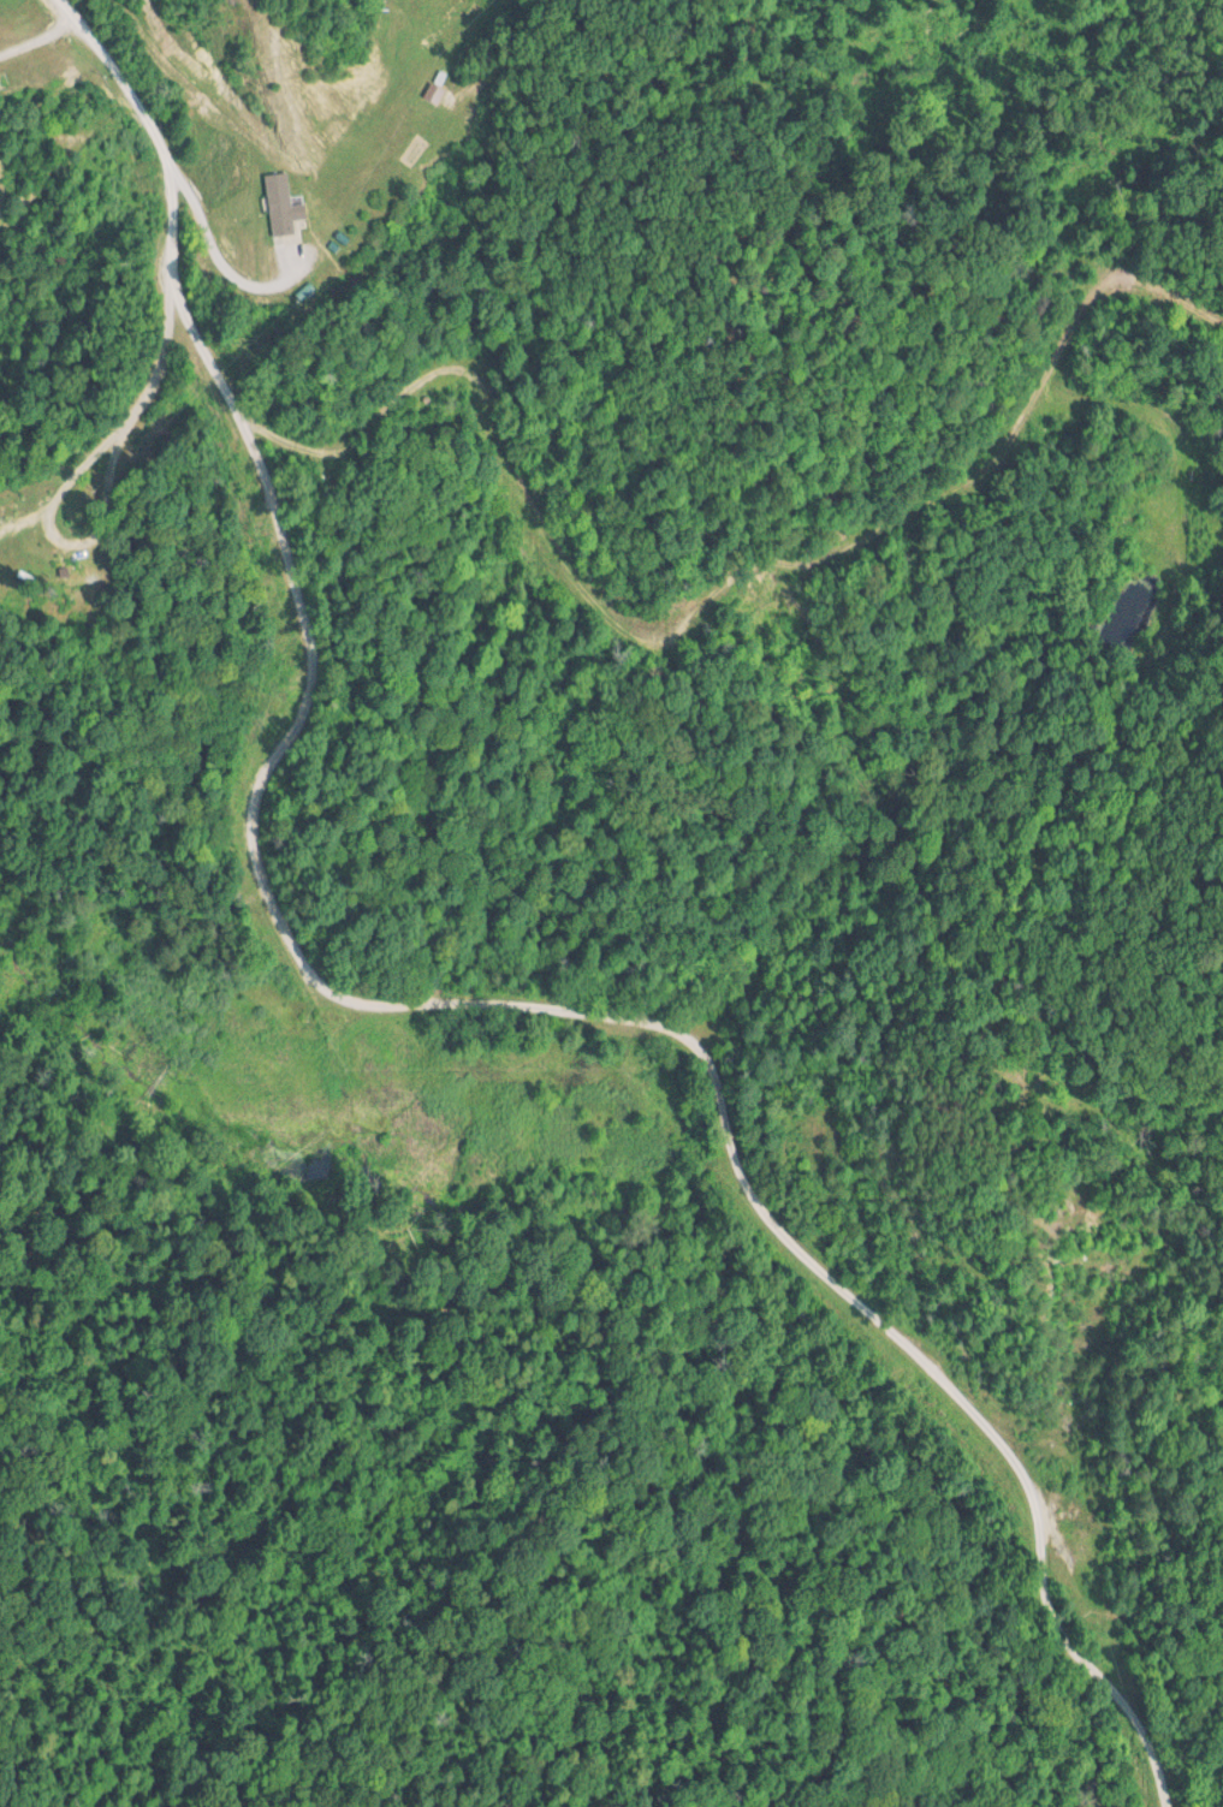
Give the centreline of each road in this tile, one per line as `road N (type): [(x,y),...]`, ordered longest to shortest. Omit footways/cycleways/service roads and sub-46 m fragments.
road 1 (residential): [(58,0),(162,141),(179,277),(299,549),(321,658),(298,747),(266,793),(260,839),(313,981),(372,1011),(503,1001),(702,1041),(756,1207),(916,1351),(993,1434),(1057,1522),(1049,1570),(1093,1670),(1159,1740),(1164,1806)]

